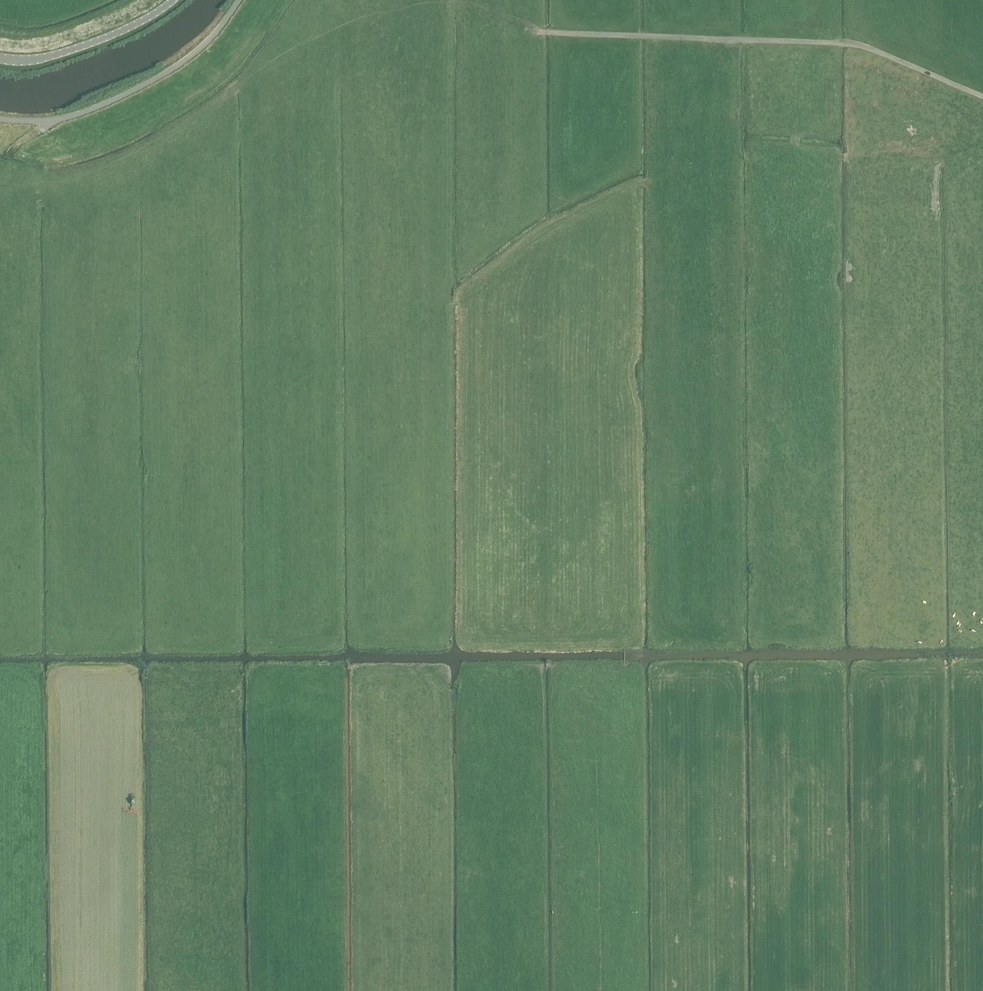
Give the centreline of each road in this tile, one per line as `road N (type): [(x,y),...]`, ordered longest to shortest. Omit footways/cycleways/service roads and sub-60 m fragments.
road 1 (track): [(982,97),(858,44),(551,32)]
road 2 (unclassified): [(0,119),(66,119),(112,101),(190,58),(240,0)]
road 3 (unclassified): [(0,59),(67,53),(176,0)]

